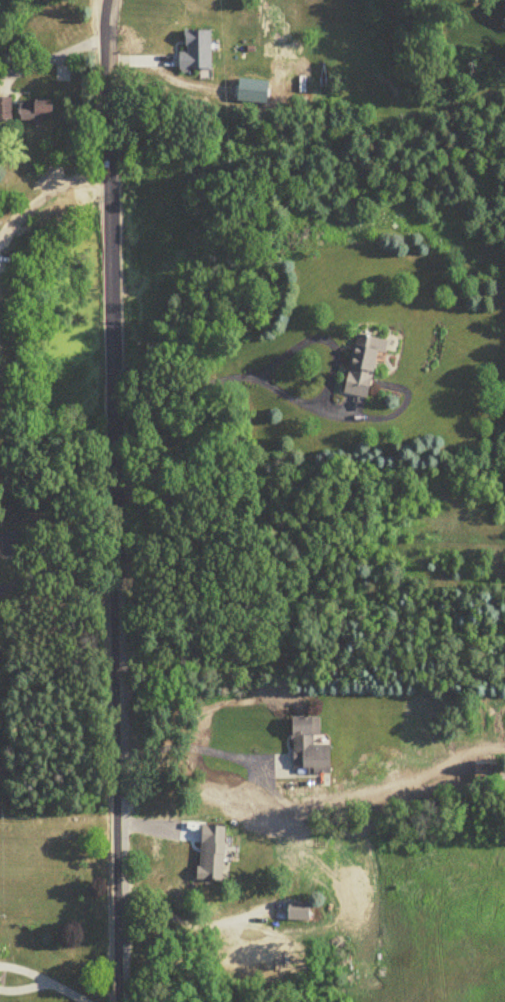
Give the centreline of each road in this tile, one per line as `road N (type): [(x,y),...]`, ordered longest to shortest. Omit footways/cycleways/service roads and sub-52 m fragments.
road 1 (residential): [(110,0),(121,1001)]

